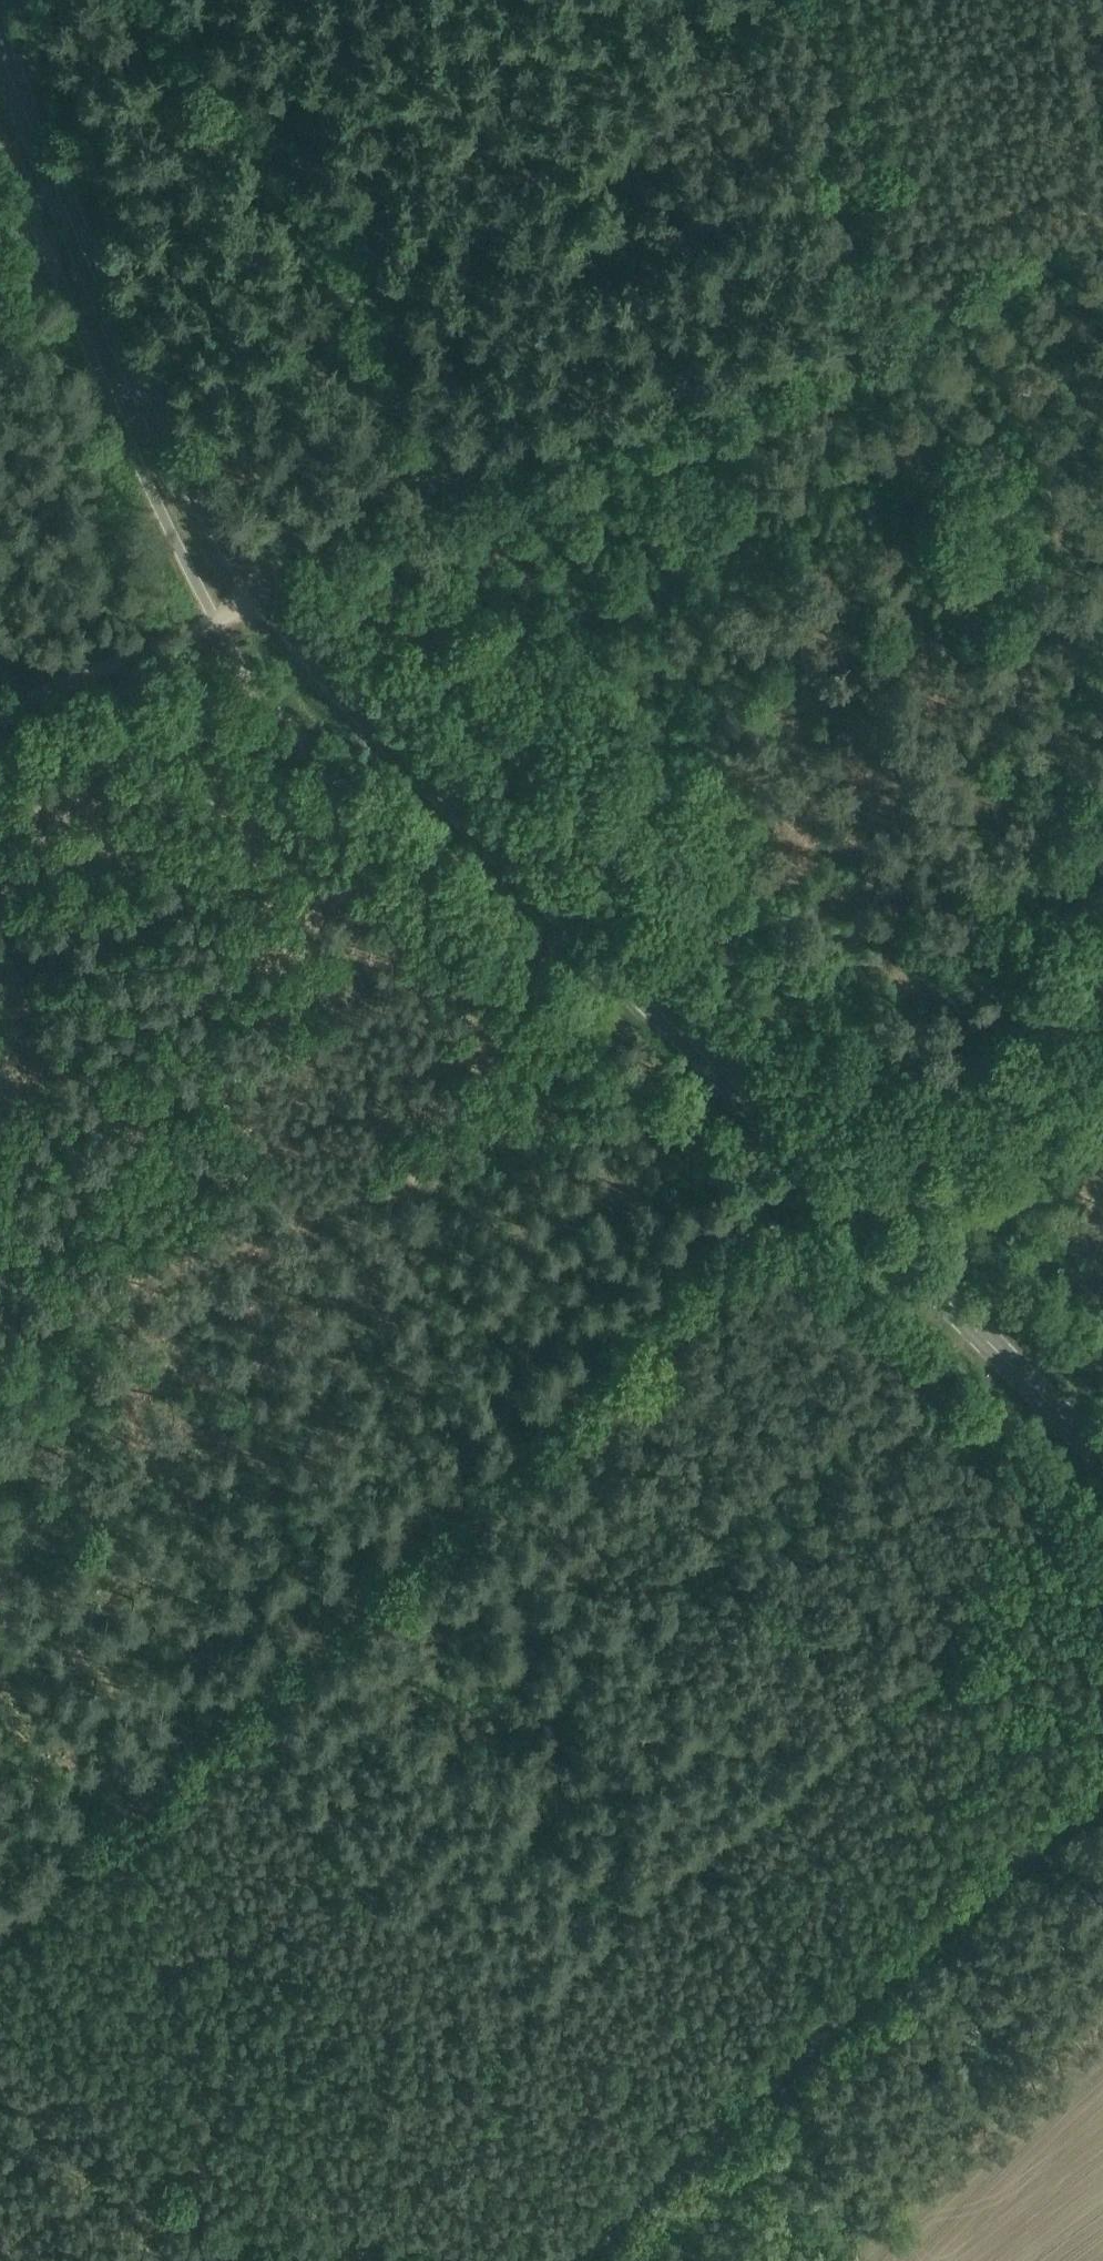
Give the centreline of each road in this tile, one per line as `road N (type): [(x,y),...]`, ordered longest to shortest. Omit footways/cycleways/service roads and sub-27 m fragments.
road 1 (primary): [(1102,1461),(299,636),(236,549),(147,396),(0,52)]
road 2 (unclassified): [(573,2260),(1102,1776)]
road 3 (track): [(0,709),(215,618)]

